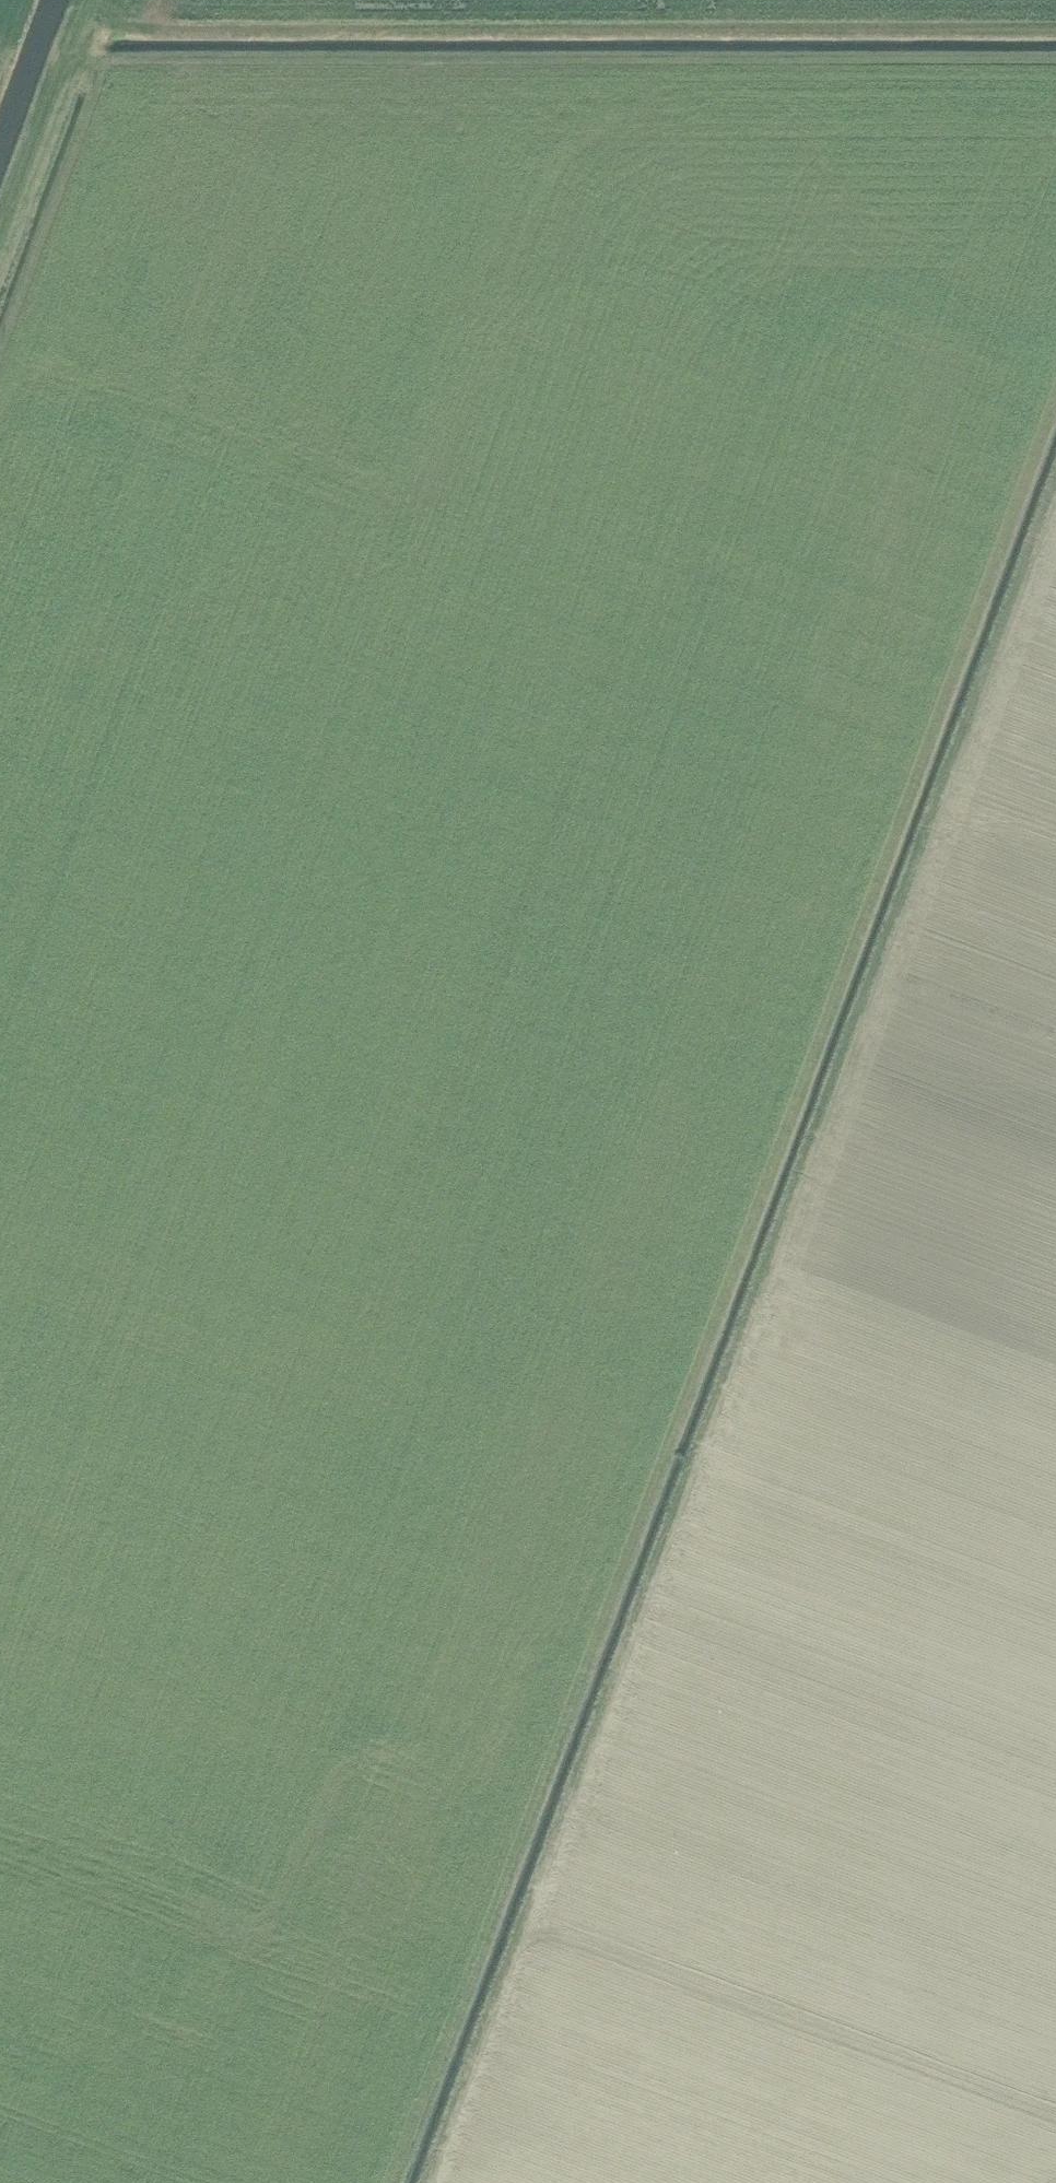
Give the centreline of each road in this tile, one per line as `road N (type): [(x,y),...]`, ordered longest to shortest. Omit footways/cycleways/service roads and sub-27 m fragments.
road 1 (track): [(0,246),(90,0)]

